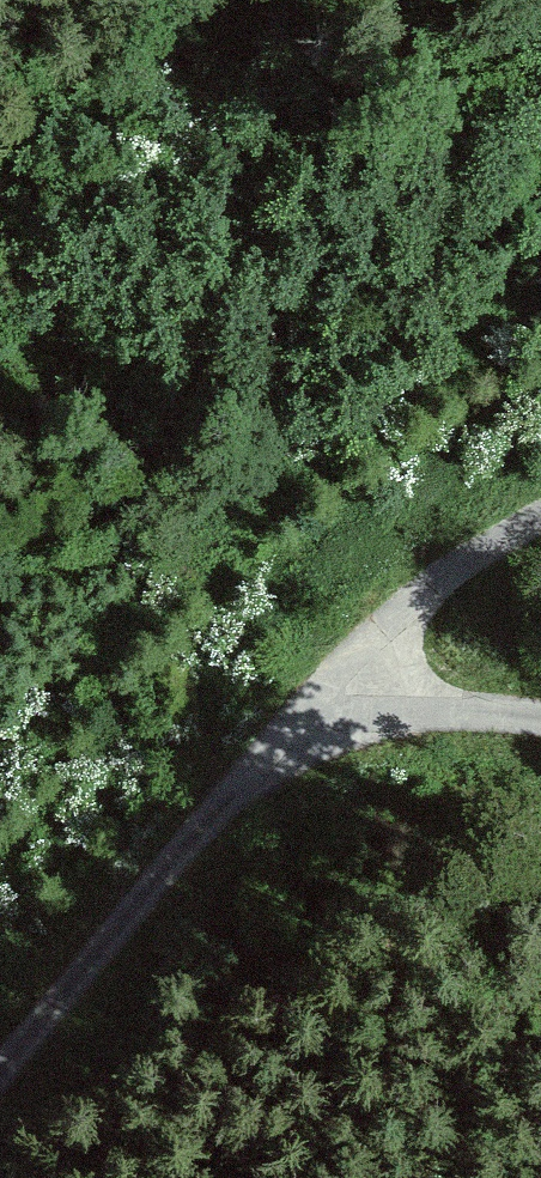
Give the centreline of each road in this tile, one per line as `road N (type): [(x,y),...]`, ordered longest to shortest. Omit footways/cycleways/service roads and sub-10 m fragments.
road 1 (unclassified): [(0,1073),(208,820),(336,704)]
road 2 (unclassified): [(336,704),(414,607),(540,520)]
road 3 (track): [(0,175),(210,0)]
road 4 (unclassified): [(336,704),(540,717)]

